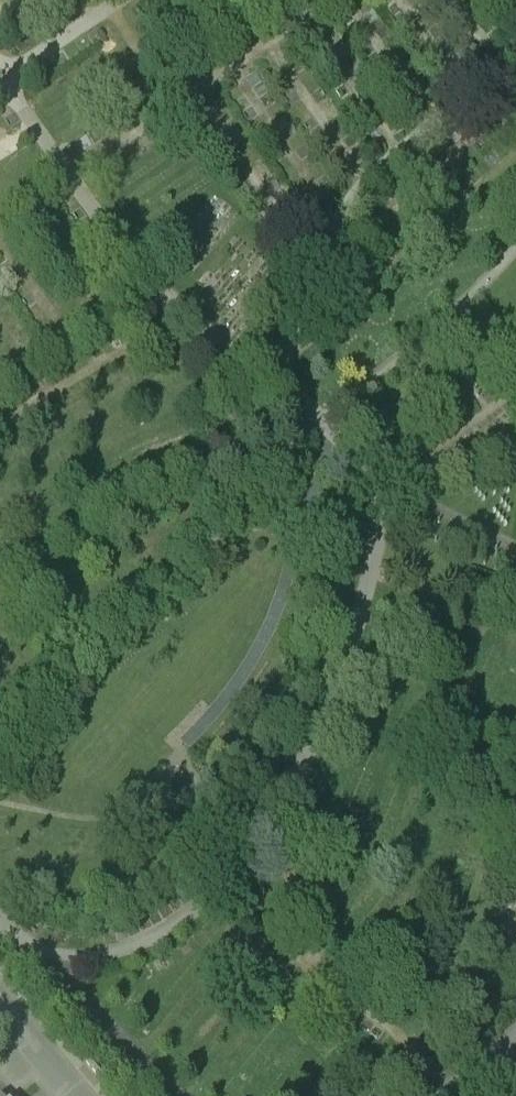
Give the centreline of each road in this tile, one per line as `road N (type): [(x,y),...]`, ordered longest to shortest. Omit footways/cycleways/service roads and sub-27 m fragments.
road 1 (residential): [(84,1095),(0,990)]

